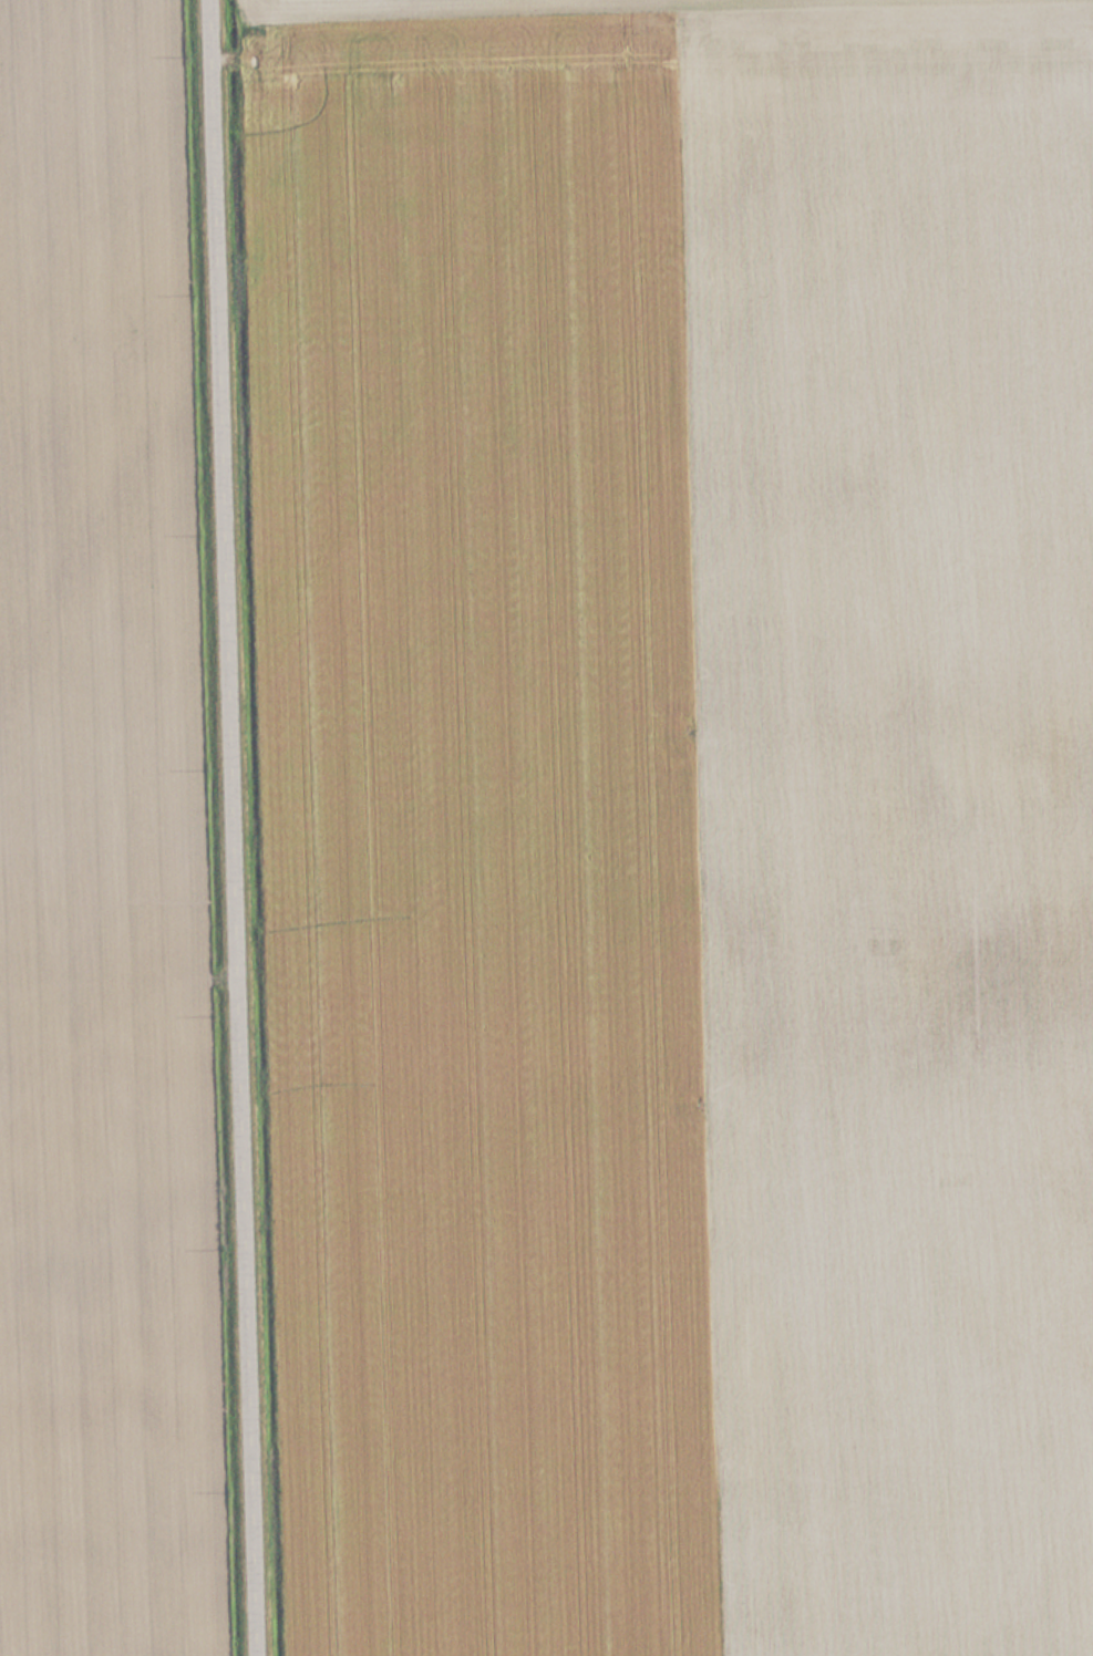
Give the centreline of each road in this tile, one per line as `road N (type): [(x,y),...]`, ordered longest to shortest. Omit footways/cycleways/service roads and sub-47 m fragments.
road 1 (residential): [(260,1655),(211,0)]

